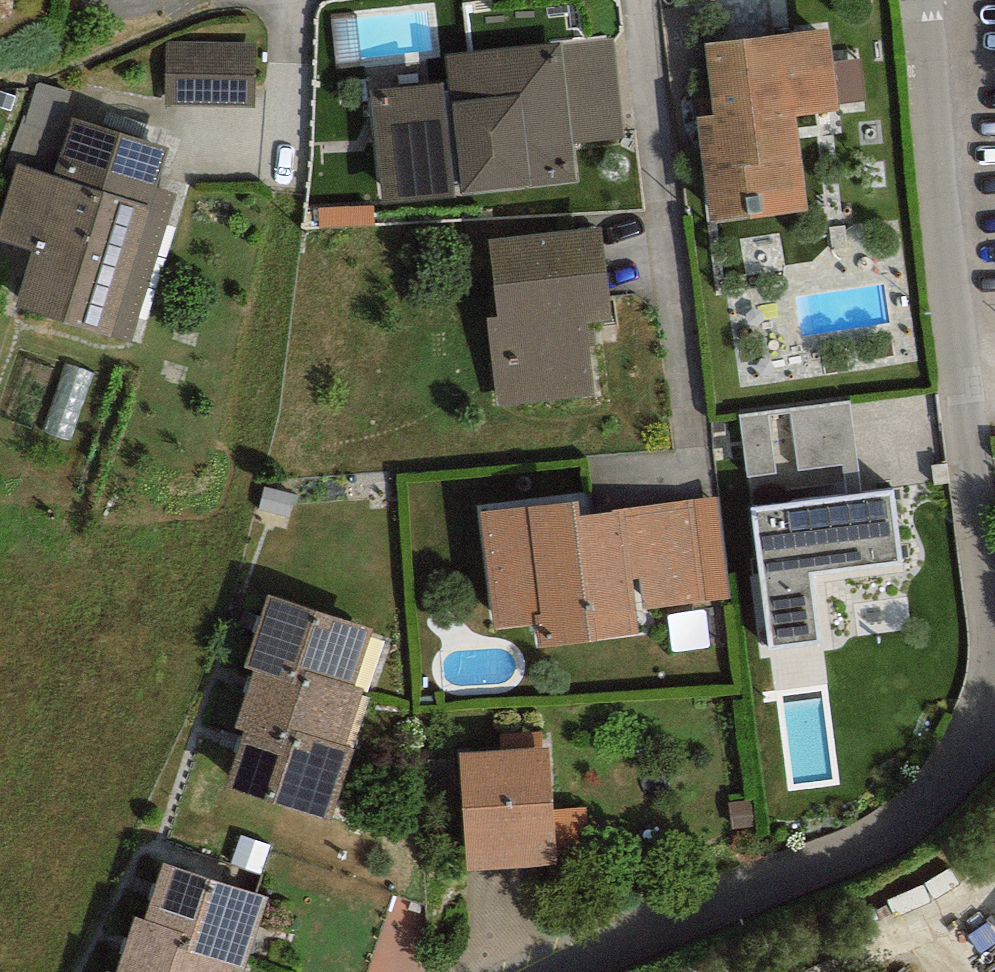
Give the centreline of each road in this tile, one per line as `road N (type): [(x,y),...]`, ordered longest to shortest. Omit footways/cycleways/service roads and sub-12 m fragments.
road 1 (residential): [(994,526),(942,0)]
road 2 (residential): [(598,971),(843,859),(961,790),(994,713)]

